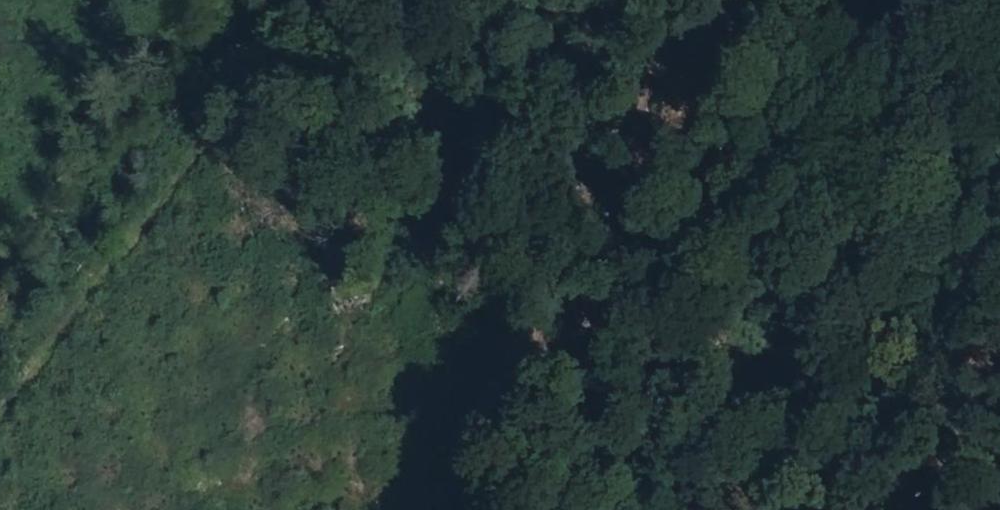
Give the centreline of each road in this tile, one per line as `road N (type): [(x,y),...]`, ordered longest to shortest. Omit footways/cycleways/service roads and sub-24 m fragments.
road 1 (track): [(568,509),(578,251),(709,0)]
road 2 (track): [(598,0),(575,87),(578,251)]

